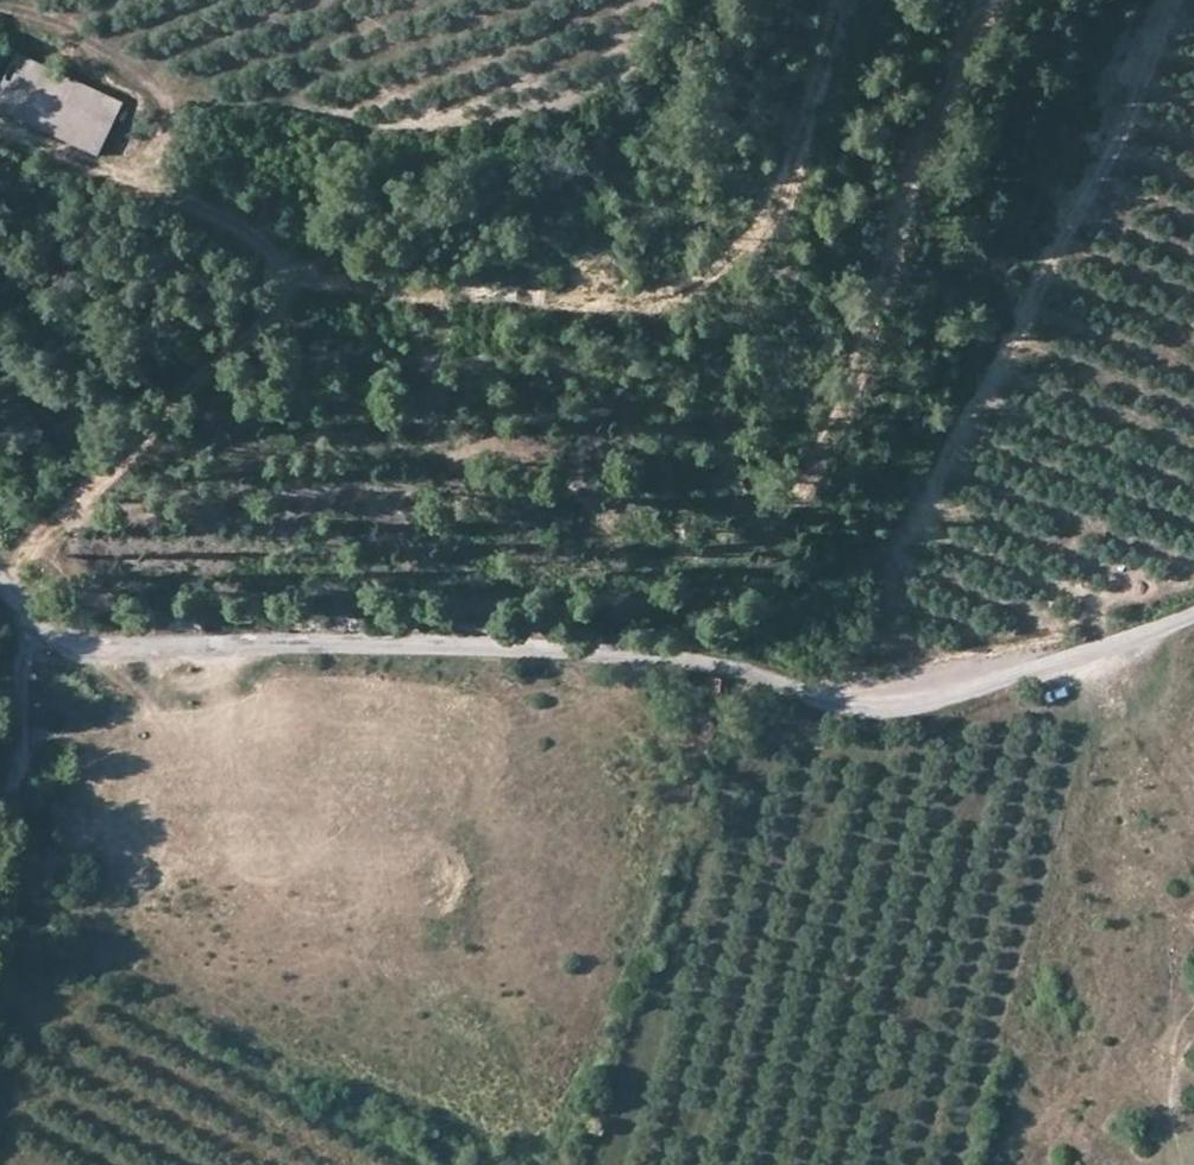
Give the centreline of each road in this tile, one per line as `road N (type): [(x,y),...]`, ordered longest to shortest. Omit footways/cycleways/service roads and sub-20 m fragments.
road 1 (unclassified): [(0,588),(36,628),(74,646),(287,643),(674,658),(751,671),(845,706),(947,699),(1193,613)]
road 2 (track): [(0,867),(21,748),(22,655),(36,628)]

